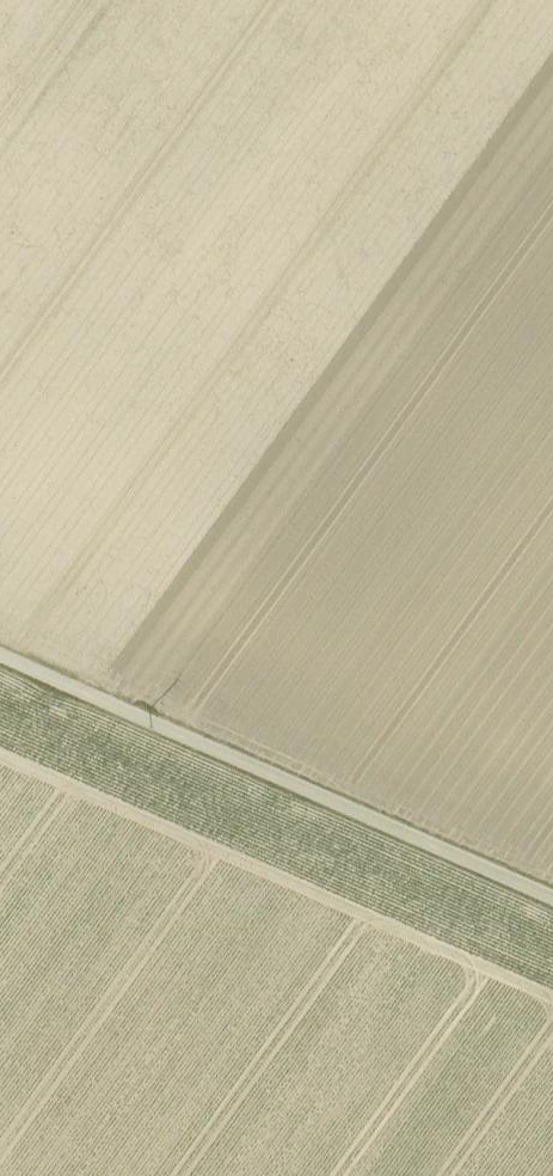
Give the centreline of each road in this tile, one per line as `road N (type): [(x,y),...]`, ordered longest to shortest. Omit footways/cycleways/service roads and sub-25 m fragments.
road 1 (track): [(552,897),(0,654)]

